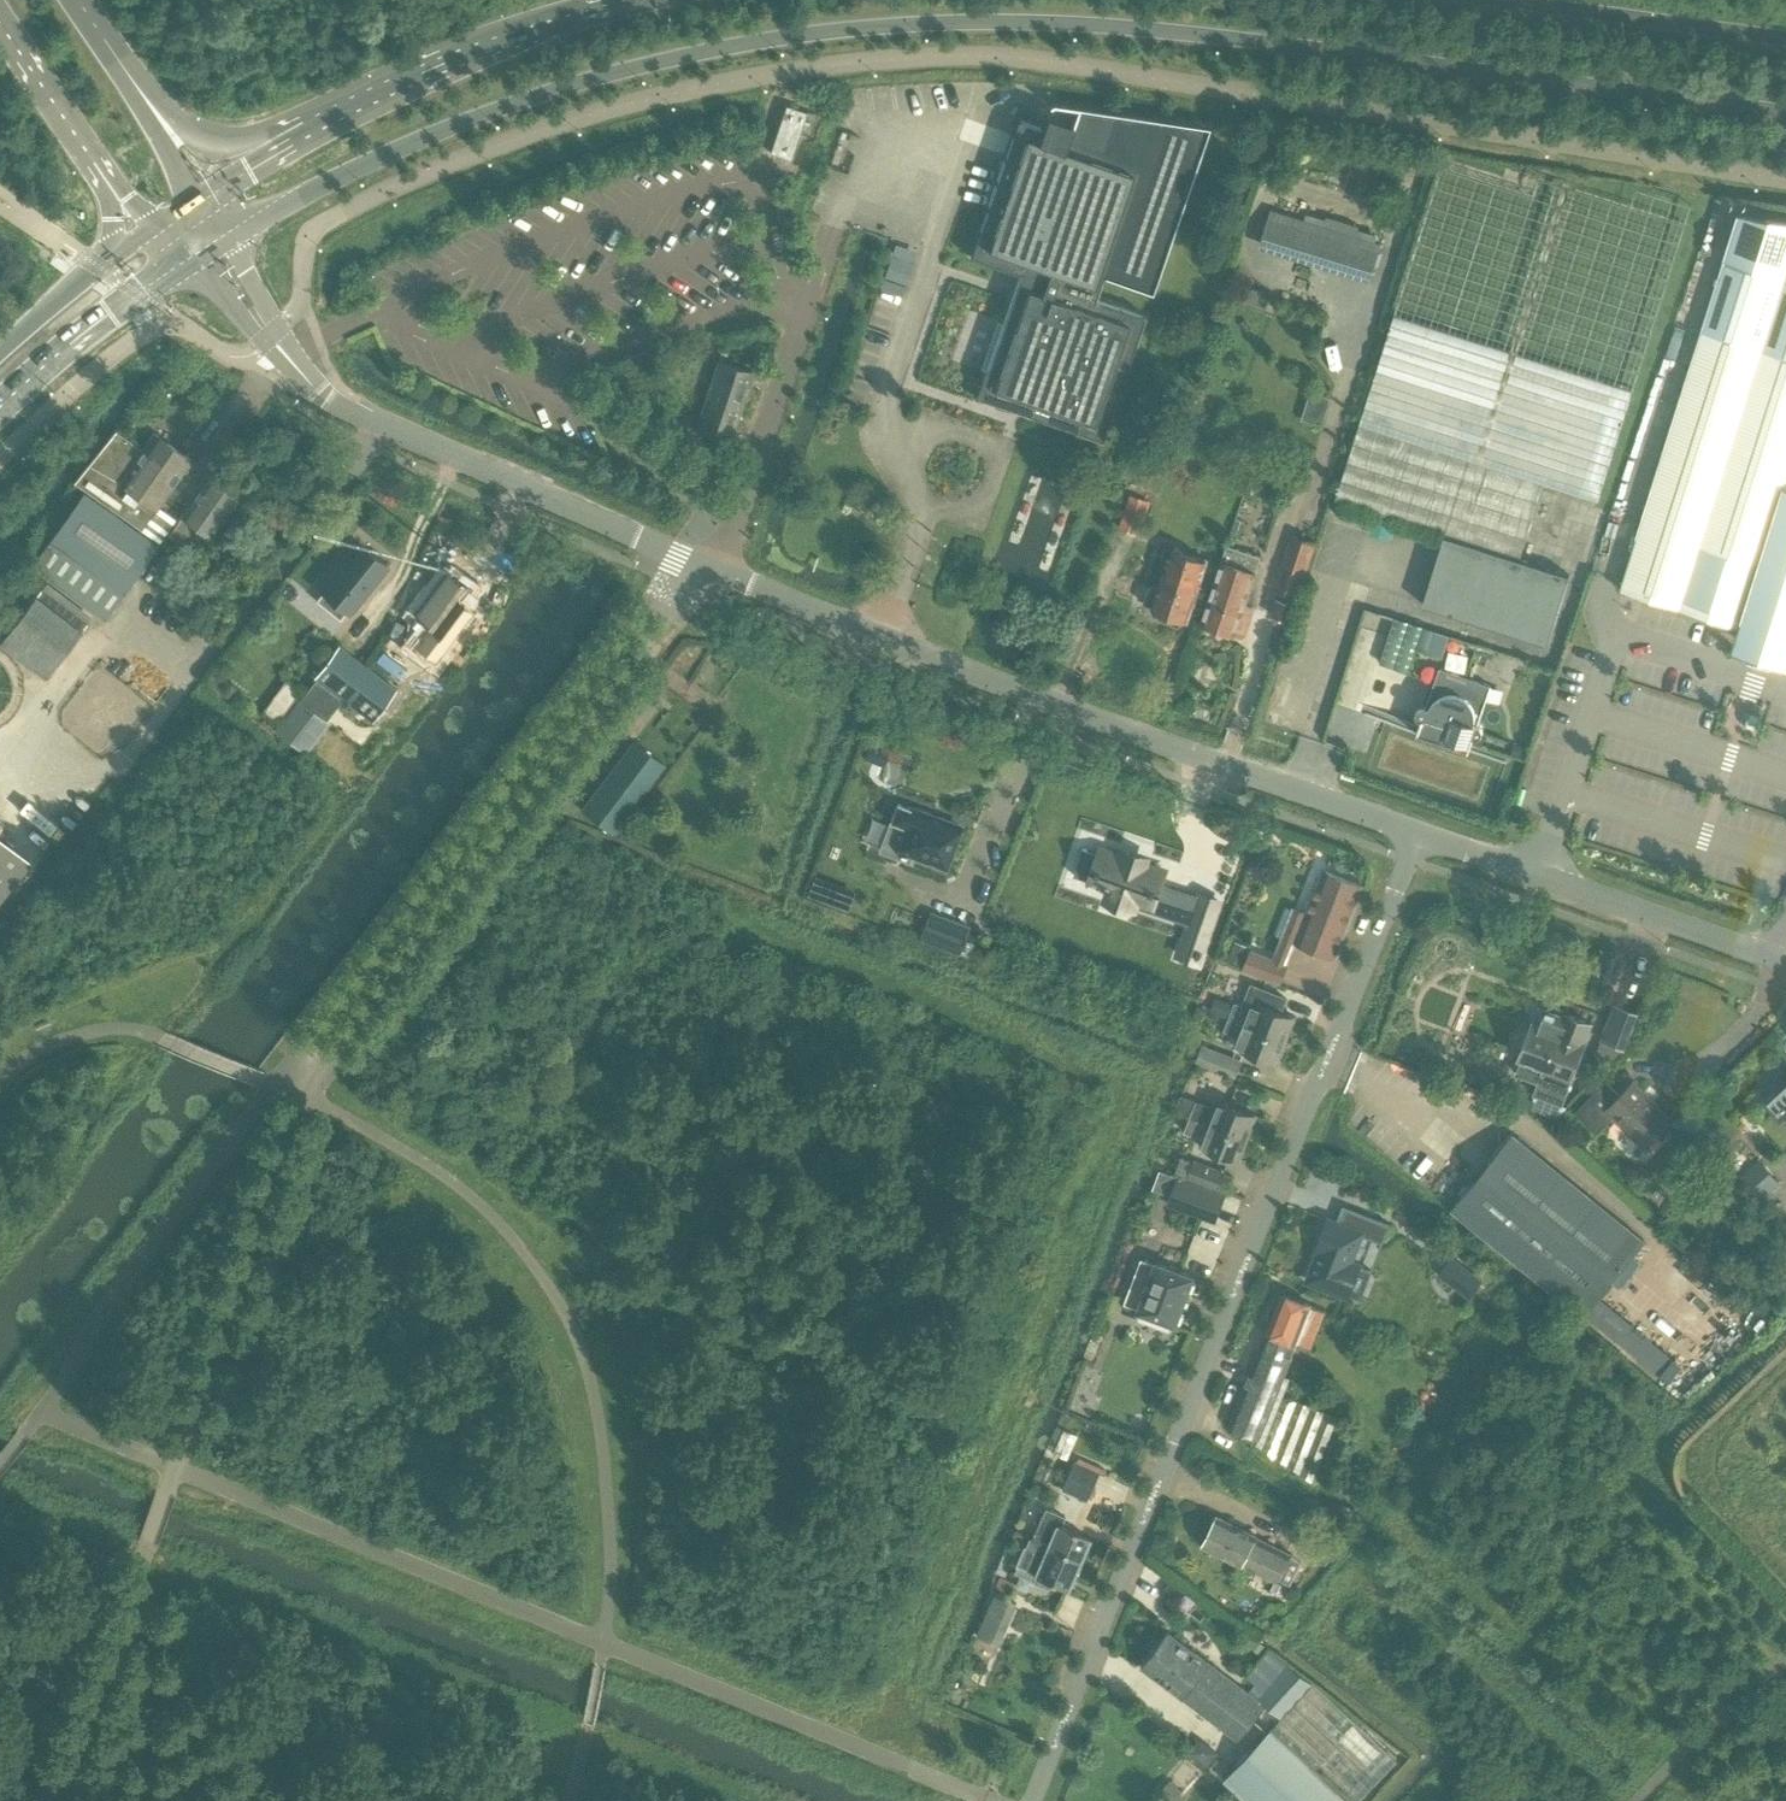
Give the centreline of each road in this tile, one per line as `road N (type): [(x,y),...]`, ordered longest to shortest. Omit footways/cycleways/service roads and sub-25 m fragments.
road 1 (secondary): [(231,239),(367,164),(487,115),(710,50),(844,29),(1028,22),(1166,31),(1785,113)]
road 2 (unclassified): [(1419,837),(1090,727),(678,558),(340,404),(270,337)]
road 3 (unclassified): [(1031,1800),(1328,1042),(1419,837)]
road 4 (secondary): [(657,0),(446,64),(282,143)]
road 5 (unclassified): [(1785,966),(1419,837)]
road 6 (secondary): [(1785,39),(1491,0)]
road 7 (secondary): [(0,16),(76,131),(155,228)]
road 8 (secondary): [(0,414),(189,266)]
road 9 (secondary): [(155,228),(0,350)]
road 10 (secondary): [(282,143),(206,144),(146,109)]
road 11 (secondary): [(146,109),(77,0)]

